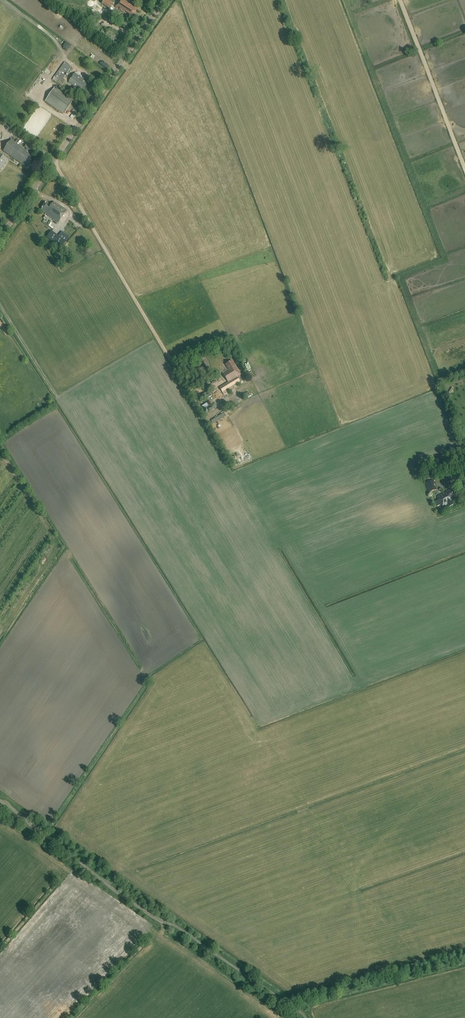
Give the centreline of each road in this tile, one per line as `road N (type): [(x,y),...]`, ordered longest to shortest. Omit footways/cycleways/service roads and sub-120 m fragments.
road 1 (tertiary): [(0,237),(165,0)]
road 2 (track): [(52,162),(198,407)]

